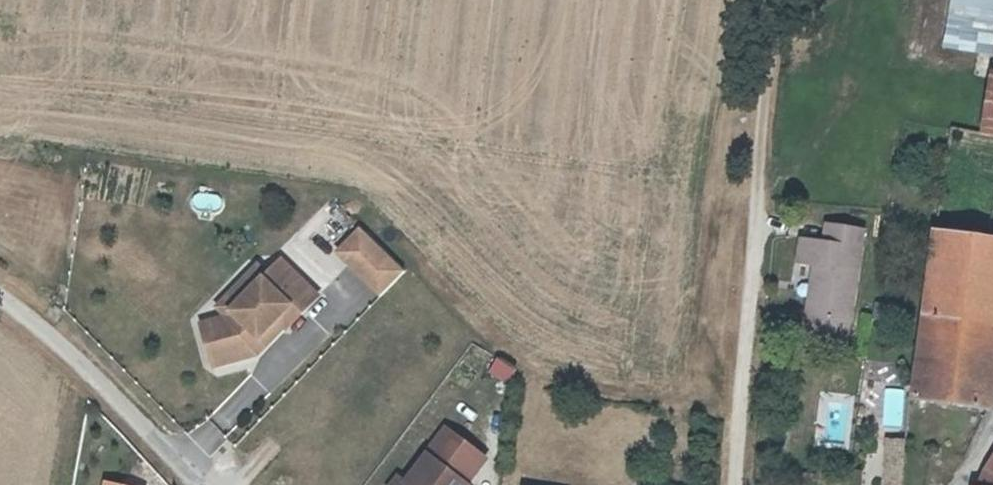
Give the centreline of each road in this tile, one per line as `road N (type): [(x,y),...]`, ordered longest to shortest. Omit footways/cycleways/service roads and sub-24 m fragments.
road 1 (unclassified): [(206,484),(0,299)]
road 2 (residential): [(736,484),(754,223)]
road 3 (track): [(754,223),(771,0)]

